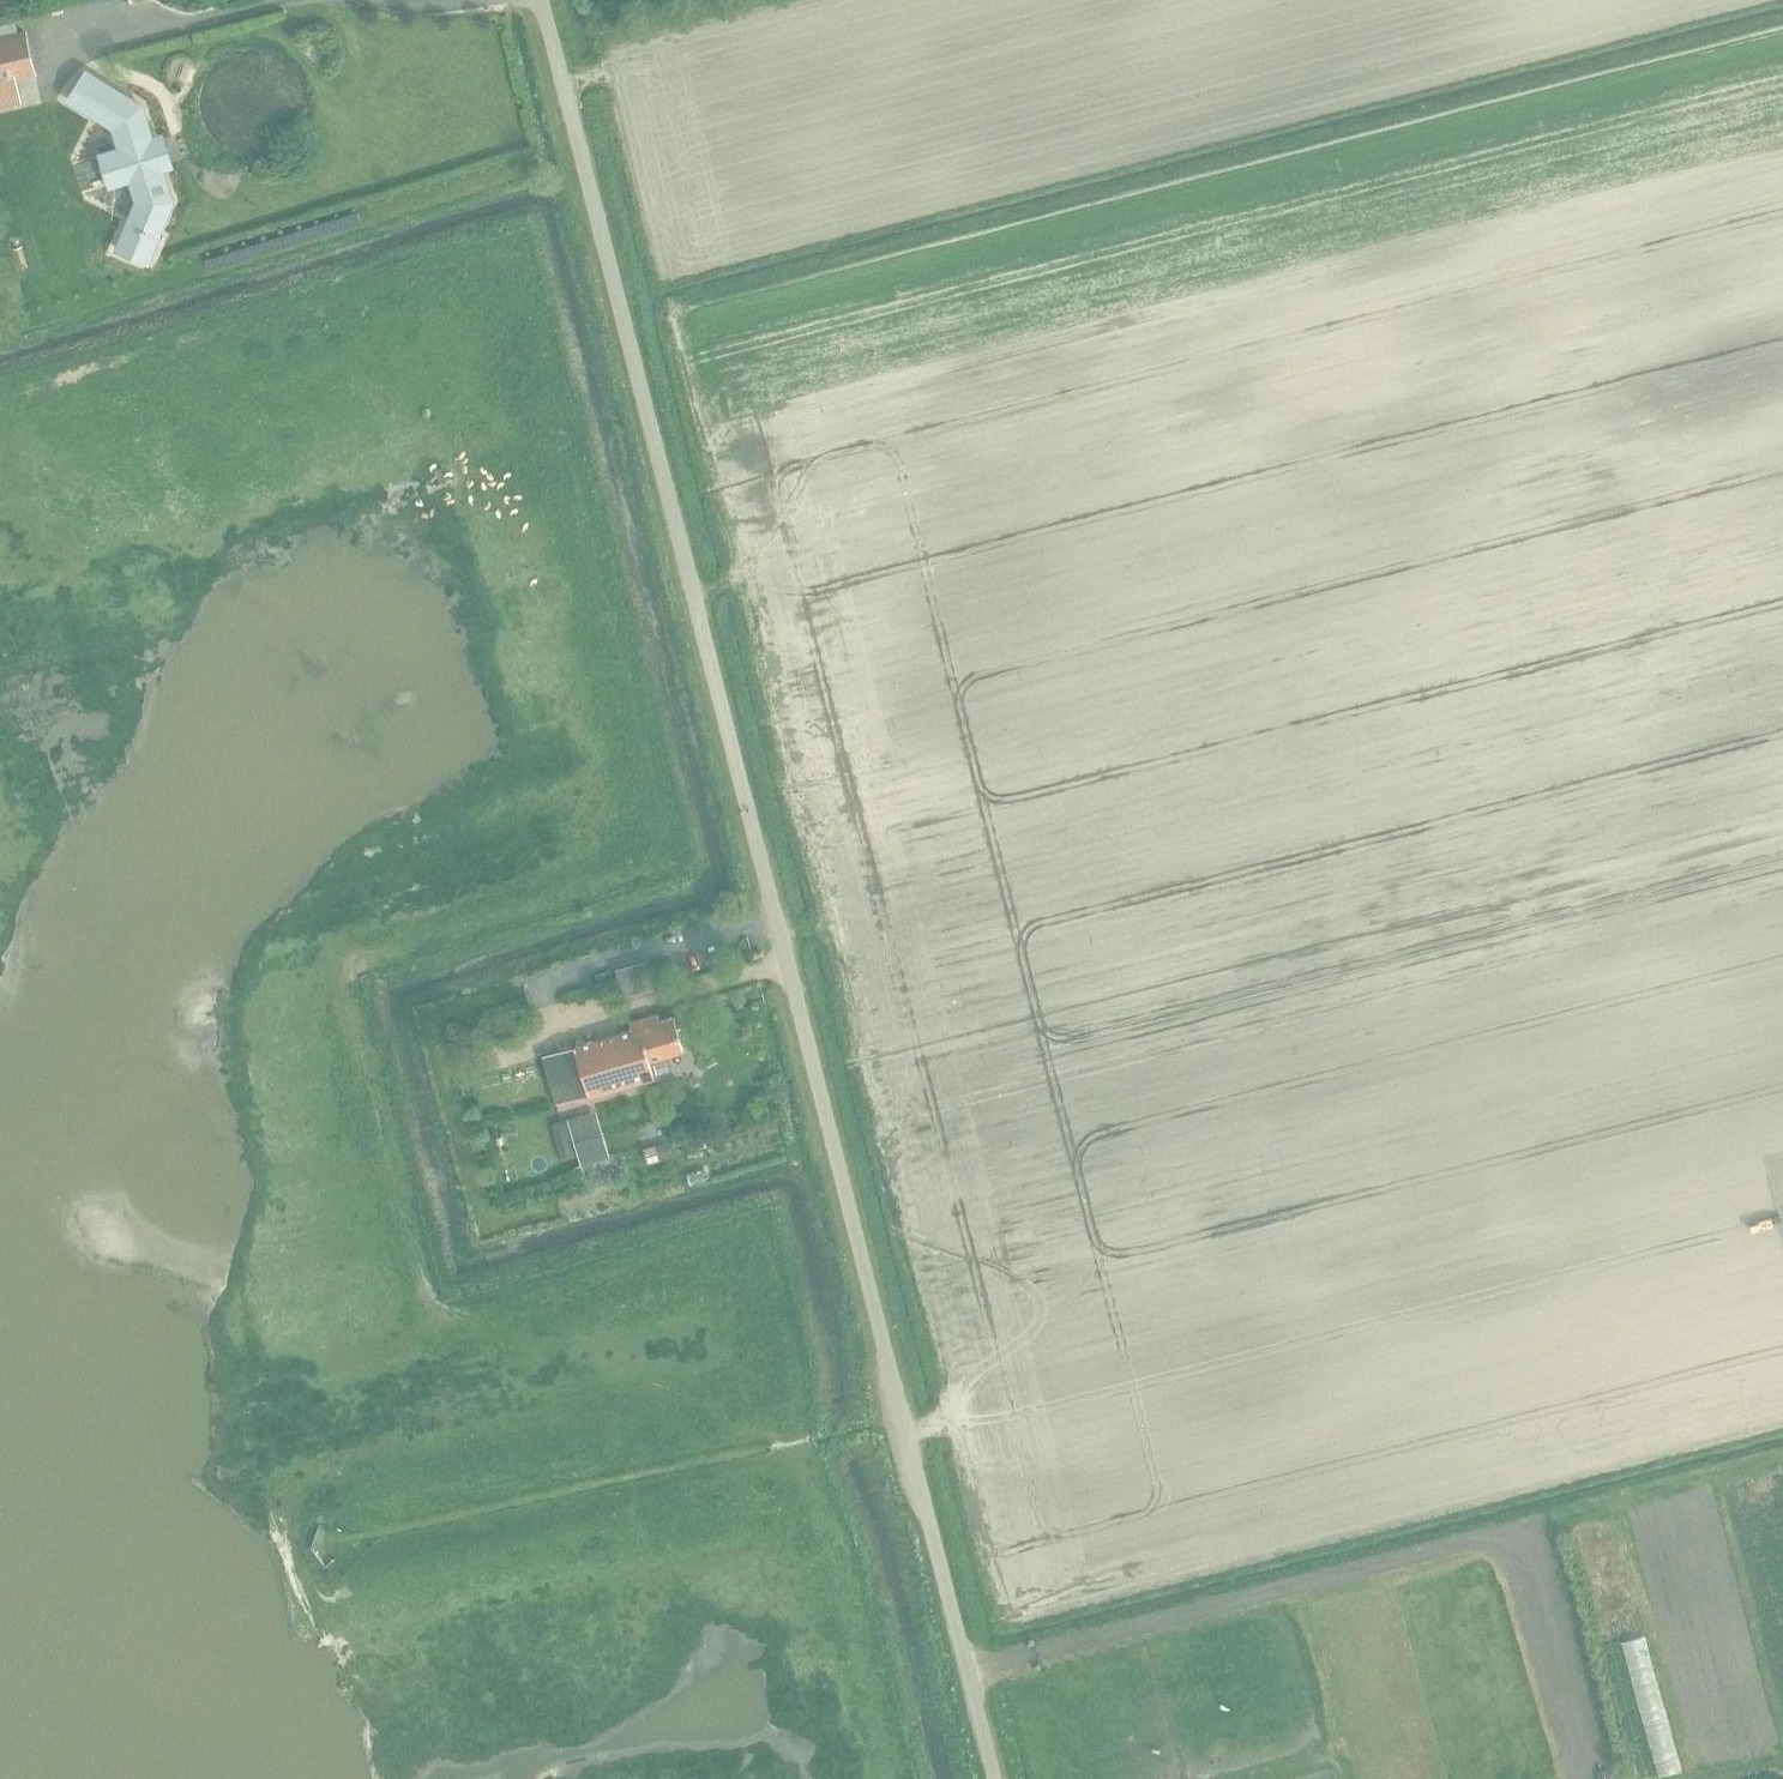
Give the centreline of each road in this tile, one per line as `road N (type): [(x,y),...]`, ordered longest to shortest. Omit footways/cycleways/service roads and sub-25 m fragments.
road 1 (unclassified): [(1000,1778),(836,1125),(762,868),(711,626),(549,0)]

